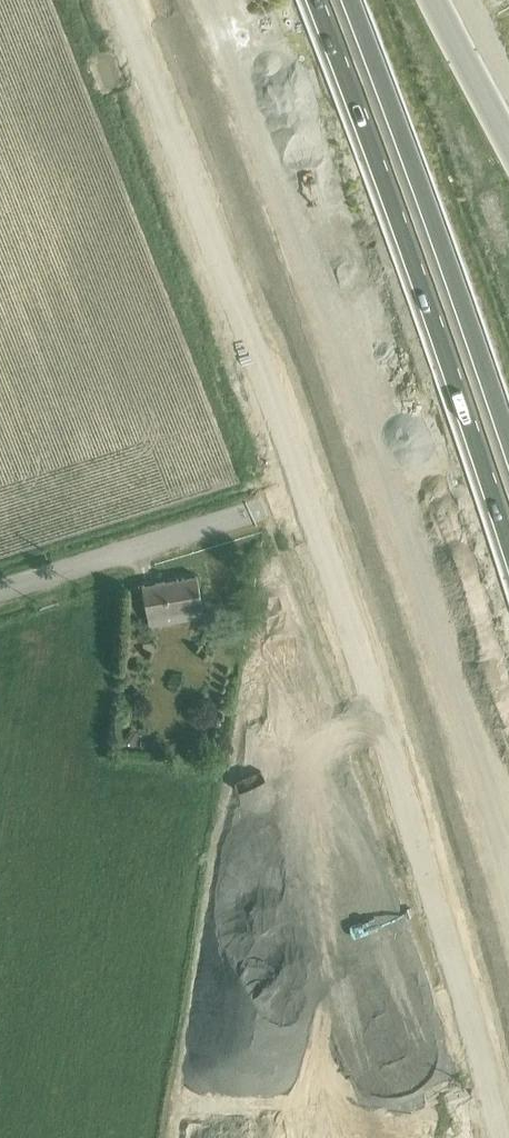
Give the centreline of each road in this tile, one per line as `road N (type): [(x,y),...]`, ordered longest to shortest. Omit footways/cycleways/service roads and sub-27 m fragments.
road 1 (unclassified): [(309,491),(393,706),(508,1056)]
road 2 (unclassified): [(130,0),(309,491)]
road 3 (motorway): [(232,0),(404,465)]
road 4 (motorway): [(479,404),(334,0)]
road 5 (trunk): [(404,465),(508,843)]
road 6 (unclassified): [(309,491),(0,588)]
road 7 (unclassified): [(508,142),(433,0)]

